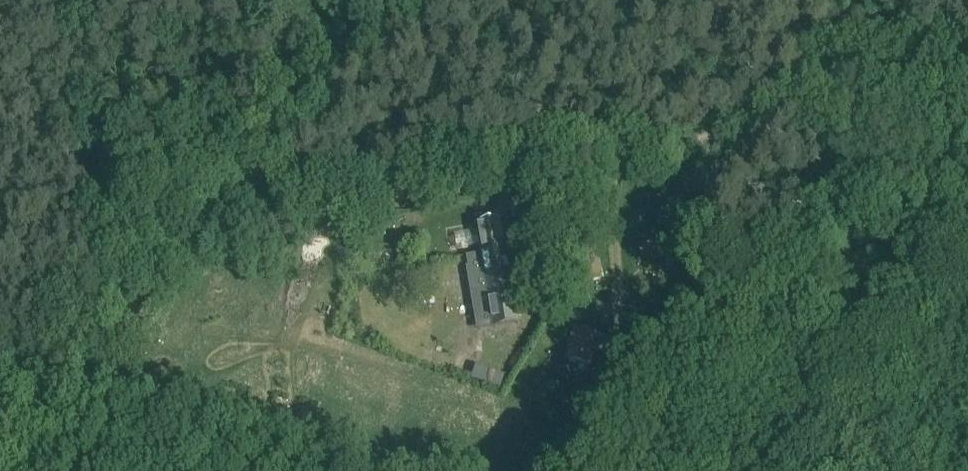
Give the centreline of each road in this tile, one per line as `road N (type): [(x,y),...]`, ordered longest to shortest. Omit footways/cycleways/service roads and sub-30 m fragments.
road 1 (track): [(967,74),(733,136),(576,166),(263,216),(222,212)]
road 2 (unclassified): [(396,0),(50,421)]

